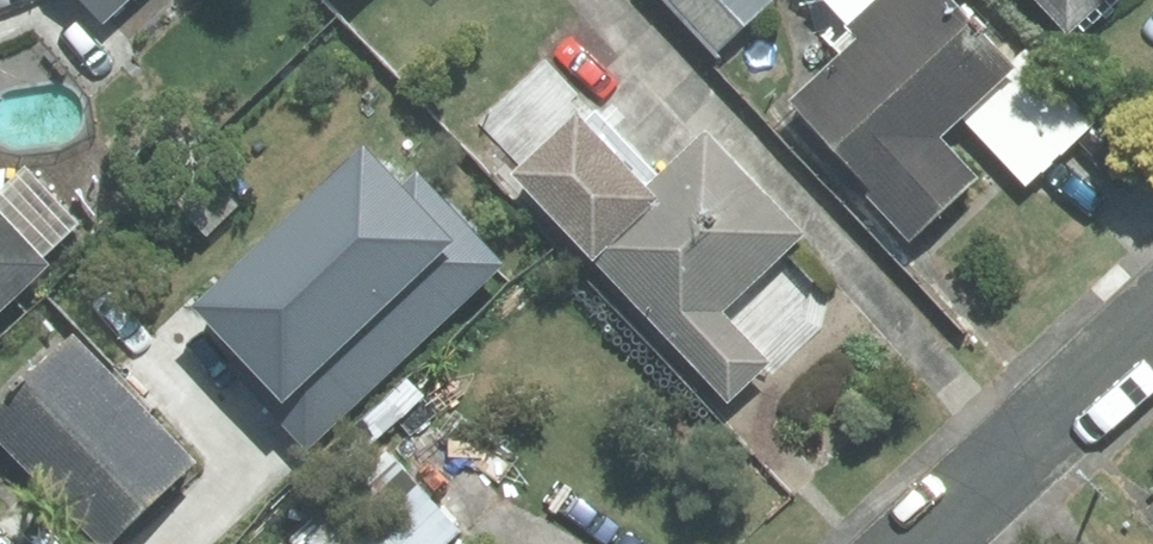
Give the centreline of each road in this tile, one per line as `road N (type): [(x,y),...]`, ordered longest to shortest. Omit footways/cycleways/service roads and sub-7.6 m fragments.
road 1 (residential): [(1152,325),(919,543)]

